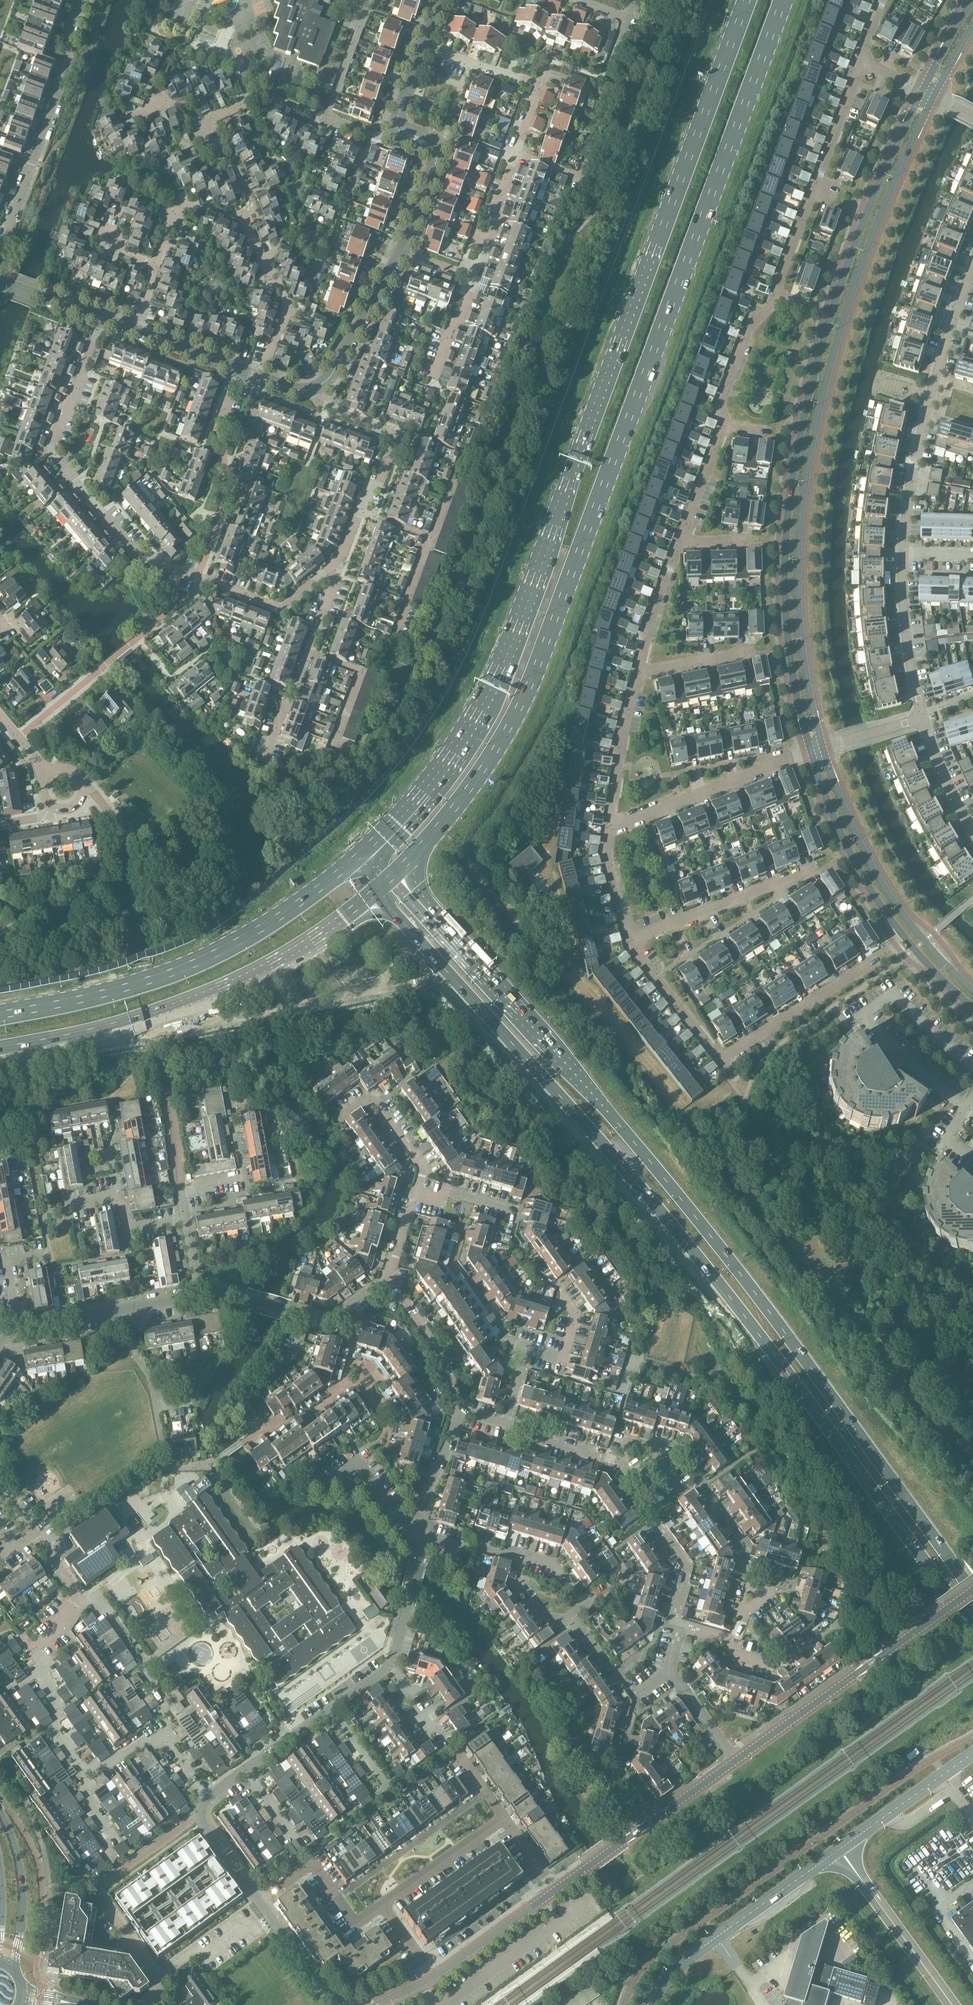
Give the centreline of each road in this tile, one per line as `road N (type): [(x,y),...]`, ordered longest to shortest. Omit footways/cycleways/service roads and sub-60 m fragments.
road 1 (primary): [(401,870),(462,797),(517,712),(783,0)]
road 2 (trunk): [(377,892),(710,1272),(972,1628)]
road 3 (primary): [(746,0),(494,679),(429,785),(365,850)]
road 4 (trunk): [(972,1592),(725,1254),(401,870)]
road 5 (unclassified): [(923,93),(833,313),(791,497),(791,650),(812,750)]
road 6 (unclassified): [(824,746),(801,607),(811,456),(865,255),(934,97)]
road 7 (residential): [(338,576),(327,572),(280,609),(137,557),(52,453),(101,320)]
road 8 (trunk): [(0,1047),(139,1019),(216,994),(377,892)]
road 9 (trunk): [(365,850),(213,954),(127,988),(0,1015)]
road 10 (residential): [(630,943),(720,1060),(874,962)]
road 11 (residential): [(469,275),(537,86),(424,47)]
road 12 (unclassified): [(812,750),(875,896),(915,950),(972,1005)]
road 13 (residential): [(904,554),(926,414),(972,266)]
road 14 (unclassified): [(972,990),(919,935),(877,872),(824,746)]
road 15 (residential): [(261,379),(286,313),(282,293),(246,221),(251,201),(202,125)]
road 16 (residential): [(1,244),(66,65),(61,54),(79,0)]
road 17 (residential): [(773,297),(859,61)]
road 18 (secondary): [(645,2004),(689,1957),(835,1853)]
road 19 (residential): [(554,1893),(735,1762)]
road 20 (residential): [(812,750),(609,826)]
road 21 (residential): [(76,1594),(58,1631),(36,1648),(59,1708),(56,1733),(85,1776)]
road 22 (residential): [(162,1742),(163,1698),(145,1657),(102,1596),(85,1605),(76,1594)]
road 23 (trunk): [(959,2004),(845,1846)]
road 24 (residential): [(811,871),(630,943)]
road 25 (residential): [(362,514),(392,431),(294,391)]
road 26 (trunk): [(835,1853),(948,2004)]
road 27 (residential): [(680,1626),(674,1616),(688,1565),(620,1463)]
road 28 (residential): [(294,391),(334,378),(396,247)]
road 29 (residential): [(18,1329),(201,1295)]
road 30 (residential): [(506,1424),(529,1349),(562,1356),(575,1316),(564,1298)]
road 31 (residential): [(735,1762),(873,1662)]
road 32 (residential): [(261,1903),(311,1865),(354,1925),(380,1907)]
road 33 (residential): [(577,1592),(554,1564),(427,1541)]
road 34 (residential): [(922,717),(907,643),(904,554)]
road 35 (tertiary): [(10,1968),(22,1898),(16,1850),(0,1813)]
road 36 (residential): [(639,672),(609,826)]
road 37 (secondary): [(845,1846),(972,1754)]
road 38 (residential): [(503,1821),(380,1907)]
road 39 (residential): [(432,1980),(554,1893)]
road 40 (residential): [(416,1192),(422,1166),(378,1106),(365,1101),(338,1121)]
road 41 (residential): [(396,247),(435,156),(398,125)]
road 42 (residential): [(457,1412),(442,1356),(405,1303),(386,1291)]
road 43 (residential): [(186,1219),(132,1229),(113,1197),(64,1206)]
road 44 (residential): [(727,425),(721,402),(749,330),(773,297)]
road 45 (residential): [(681,541),(639,672)]
road 46 (residential): [(427,1541),(422,1519),(429,1489),(457,1412)]
road 47 (residential): [(335,746),(360,674),(307,653)]
road 48 (residential): [(427,1541),(359,1464),(336,1480)]
road 49 (residential): [(392,1666),(427,1541)]
road 50 (residential): [(326,119),(369,0)]
road 51 (residential): [(972,832),(922,717)]
road 52 (residential): [(335,2004),(261,1903)]
road 53 (residential): [(727,425),(681,541)]
road 54 (residential): [(261,1903),(196,1815),(202,1804)]
road 55 (residential): [(620,1463),(506,1424)]

